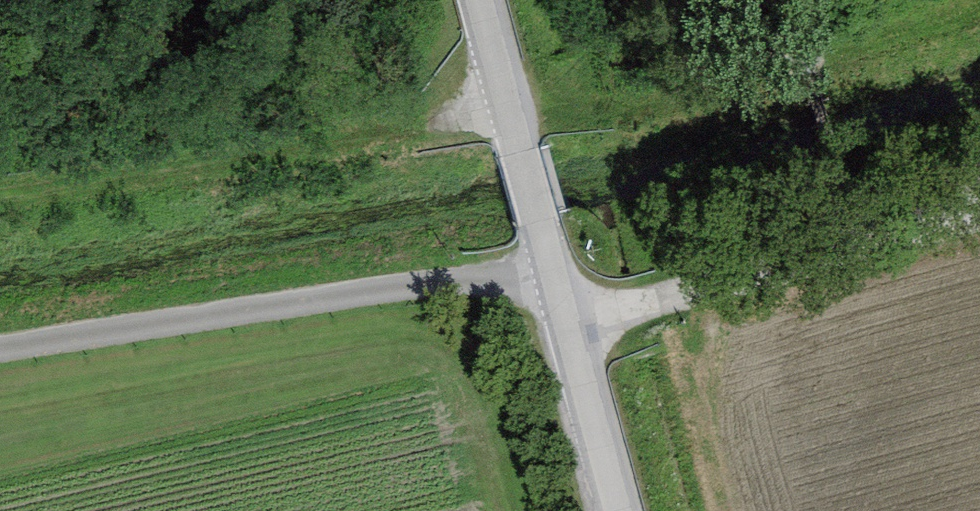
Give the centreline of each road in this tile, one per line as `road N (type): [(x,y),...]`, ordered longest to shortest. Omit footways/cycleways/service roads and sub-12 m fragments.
road 1 (track): [(0,346),(552,269)]
road 2 (unclassified): [(479,0),(619,510)]
road 3 (track): [(0,204),(510,113)]
road 4 (track): [(568,326),(979,200)]

